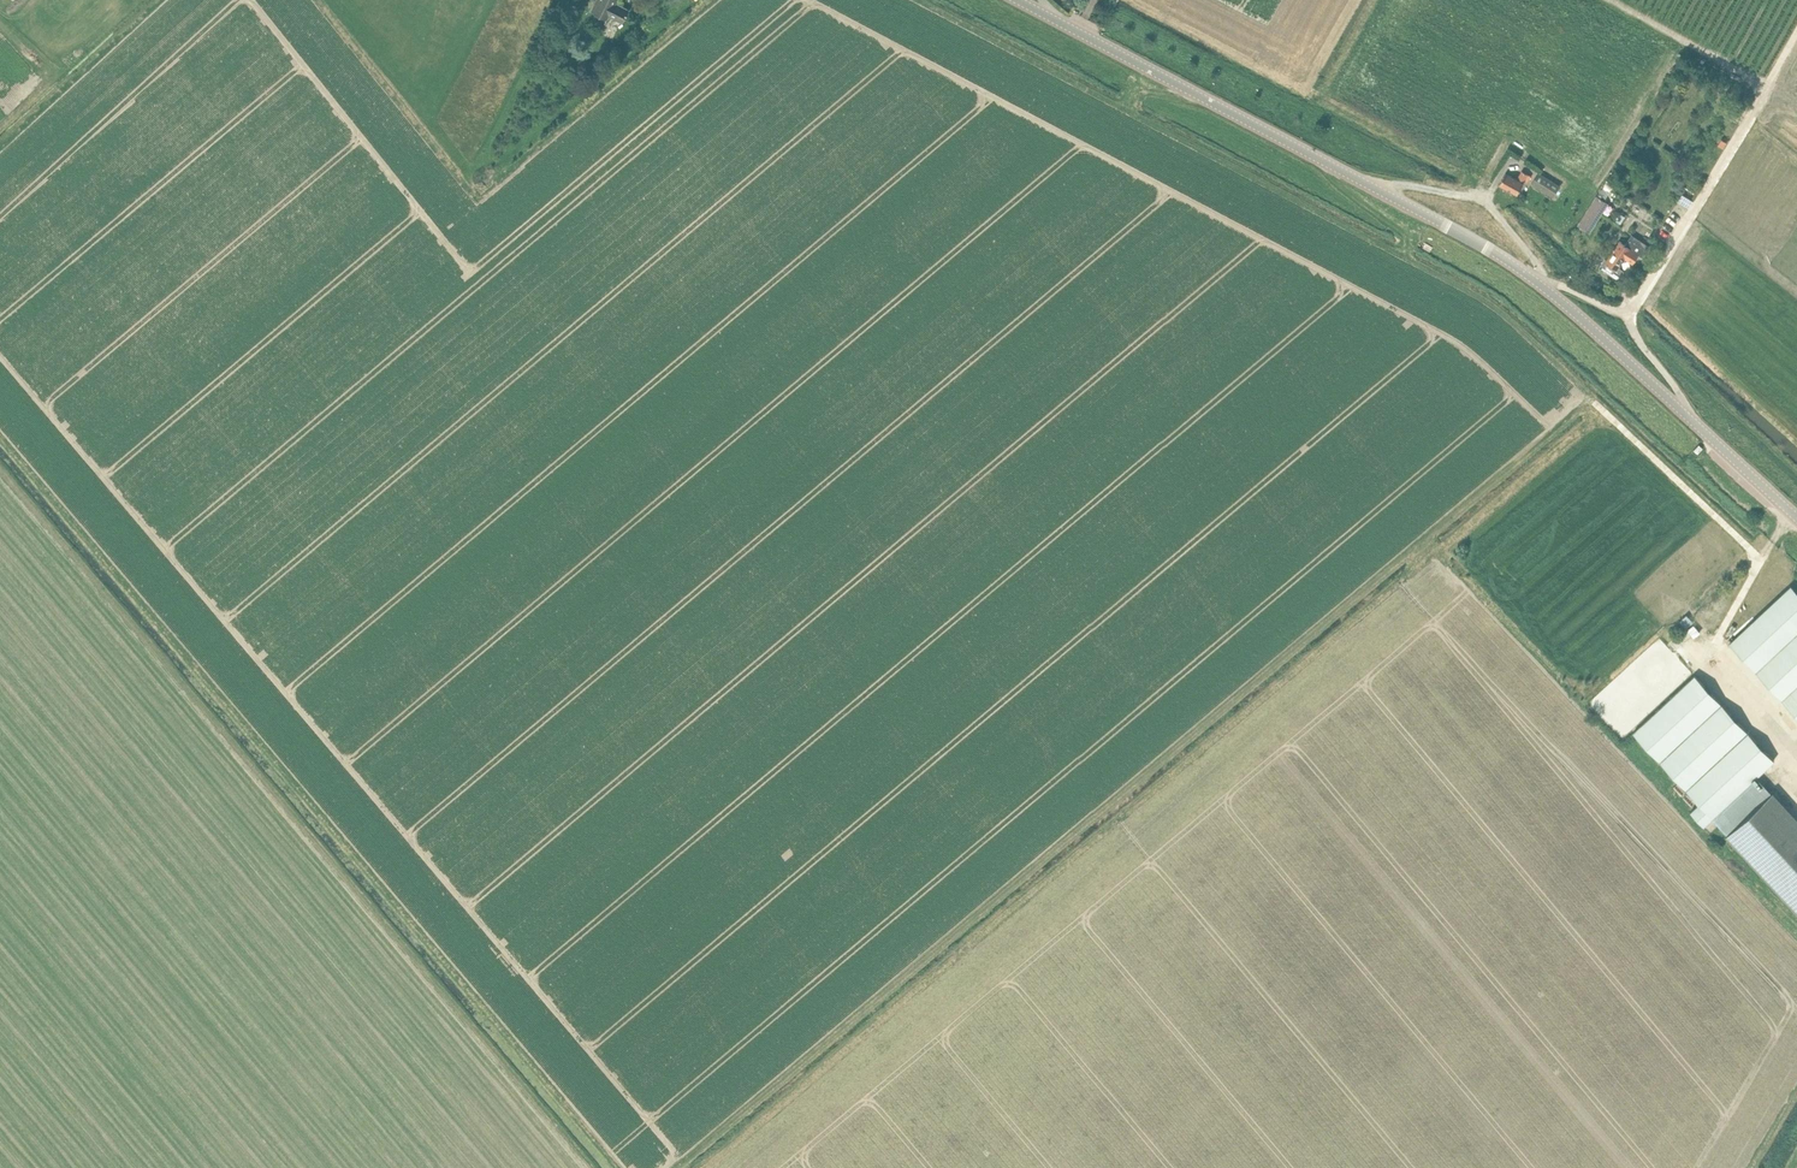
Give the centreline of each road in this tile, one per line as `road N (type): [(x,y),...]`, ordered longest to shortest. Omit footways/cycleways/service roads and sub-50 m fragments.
road 1 (secondary): [(1796,517),(1629,360),(1494,256),(1017,0)]

